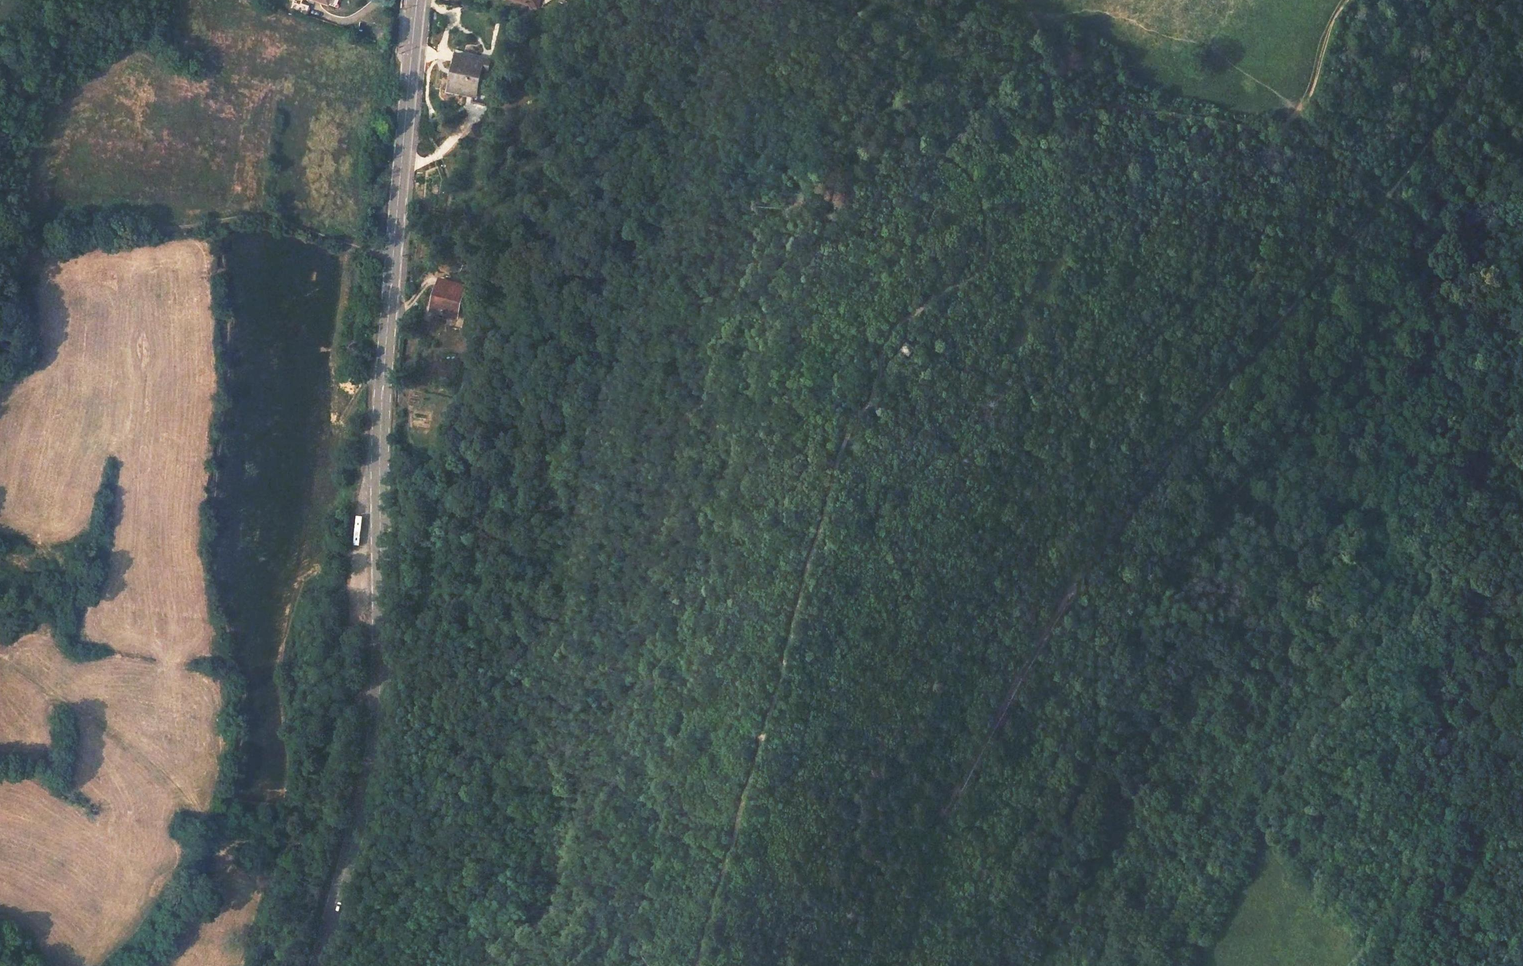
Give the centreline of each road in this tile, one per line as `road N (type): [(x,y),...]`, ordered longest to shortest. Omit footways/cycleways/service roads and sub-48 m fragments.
road 1 (track): [(1504,0),(1481,60),(1419,153),(1213,393),(1092,559),(1020,678),(948,814),(1017,848)]
road 2 (track): [(1522,137),(1454,244),(1240,488),(1139,632),(1050,773),(965,965)]
road 3 (track): [(1286,131),(964,87),(878,110),(859,123),(856,143),(942,152),(966,165),(979,182),(989,232),(981,266),(902,320),(884,349)]
road 4 (secondary): [(394,259),(378,407),(381,690),(349,855),(315,965)]
road 5 (track): [(701,965),(841,453),(875,391),(884,349)]
road 6 (track): [(1174,965),(1216,886),(1312,746),(1473,563),(1522,539)]
road 7 (track): [(381,690),(345,708),(309,833),(257,845),(217,843),(181,788),(137,749),(0,653)]
road 8 (unclassified): [(394,259),(255,217),(0,240)]
road 9 (secondary): [(418,0),(394,259)]
road 10 (track): [(1348,0),(1314,89),(1286,131)]

